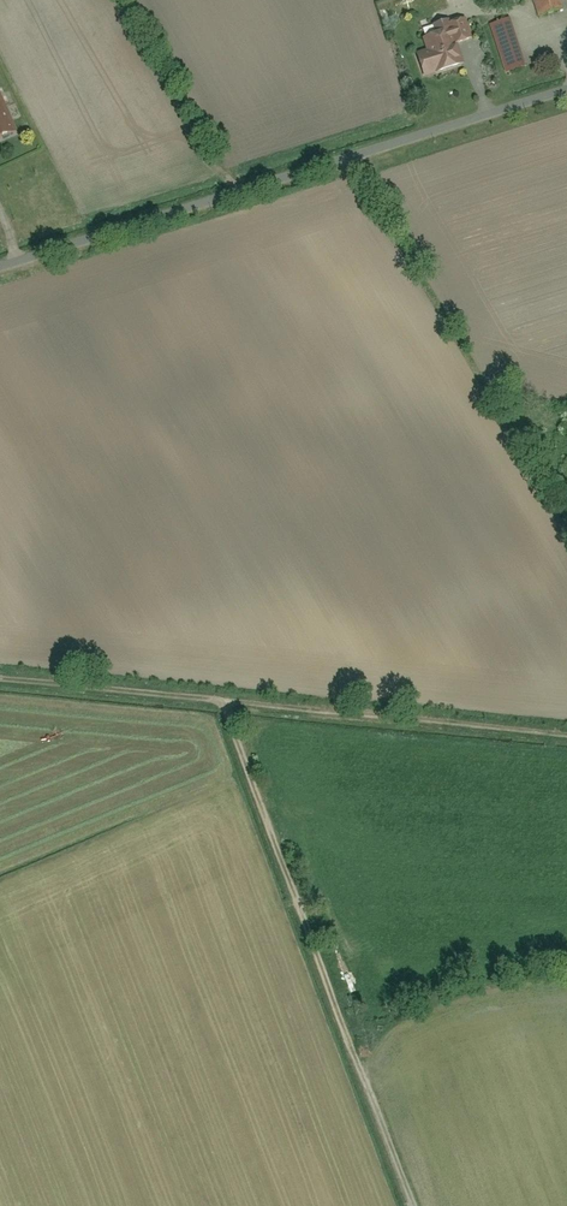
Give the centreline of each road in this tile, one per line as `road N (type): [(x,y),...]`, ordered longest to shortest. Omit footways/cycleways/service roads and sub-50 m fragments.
road 1 (unclassified): [(566,81),(0,262)]
road 2 (track): [(0,683),(566,737)]
road 3 (track): [(226,705),(415,1205)]

